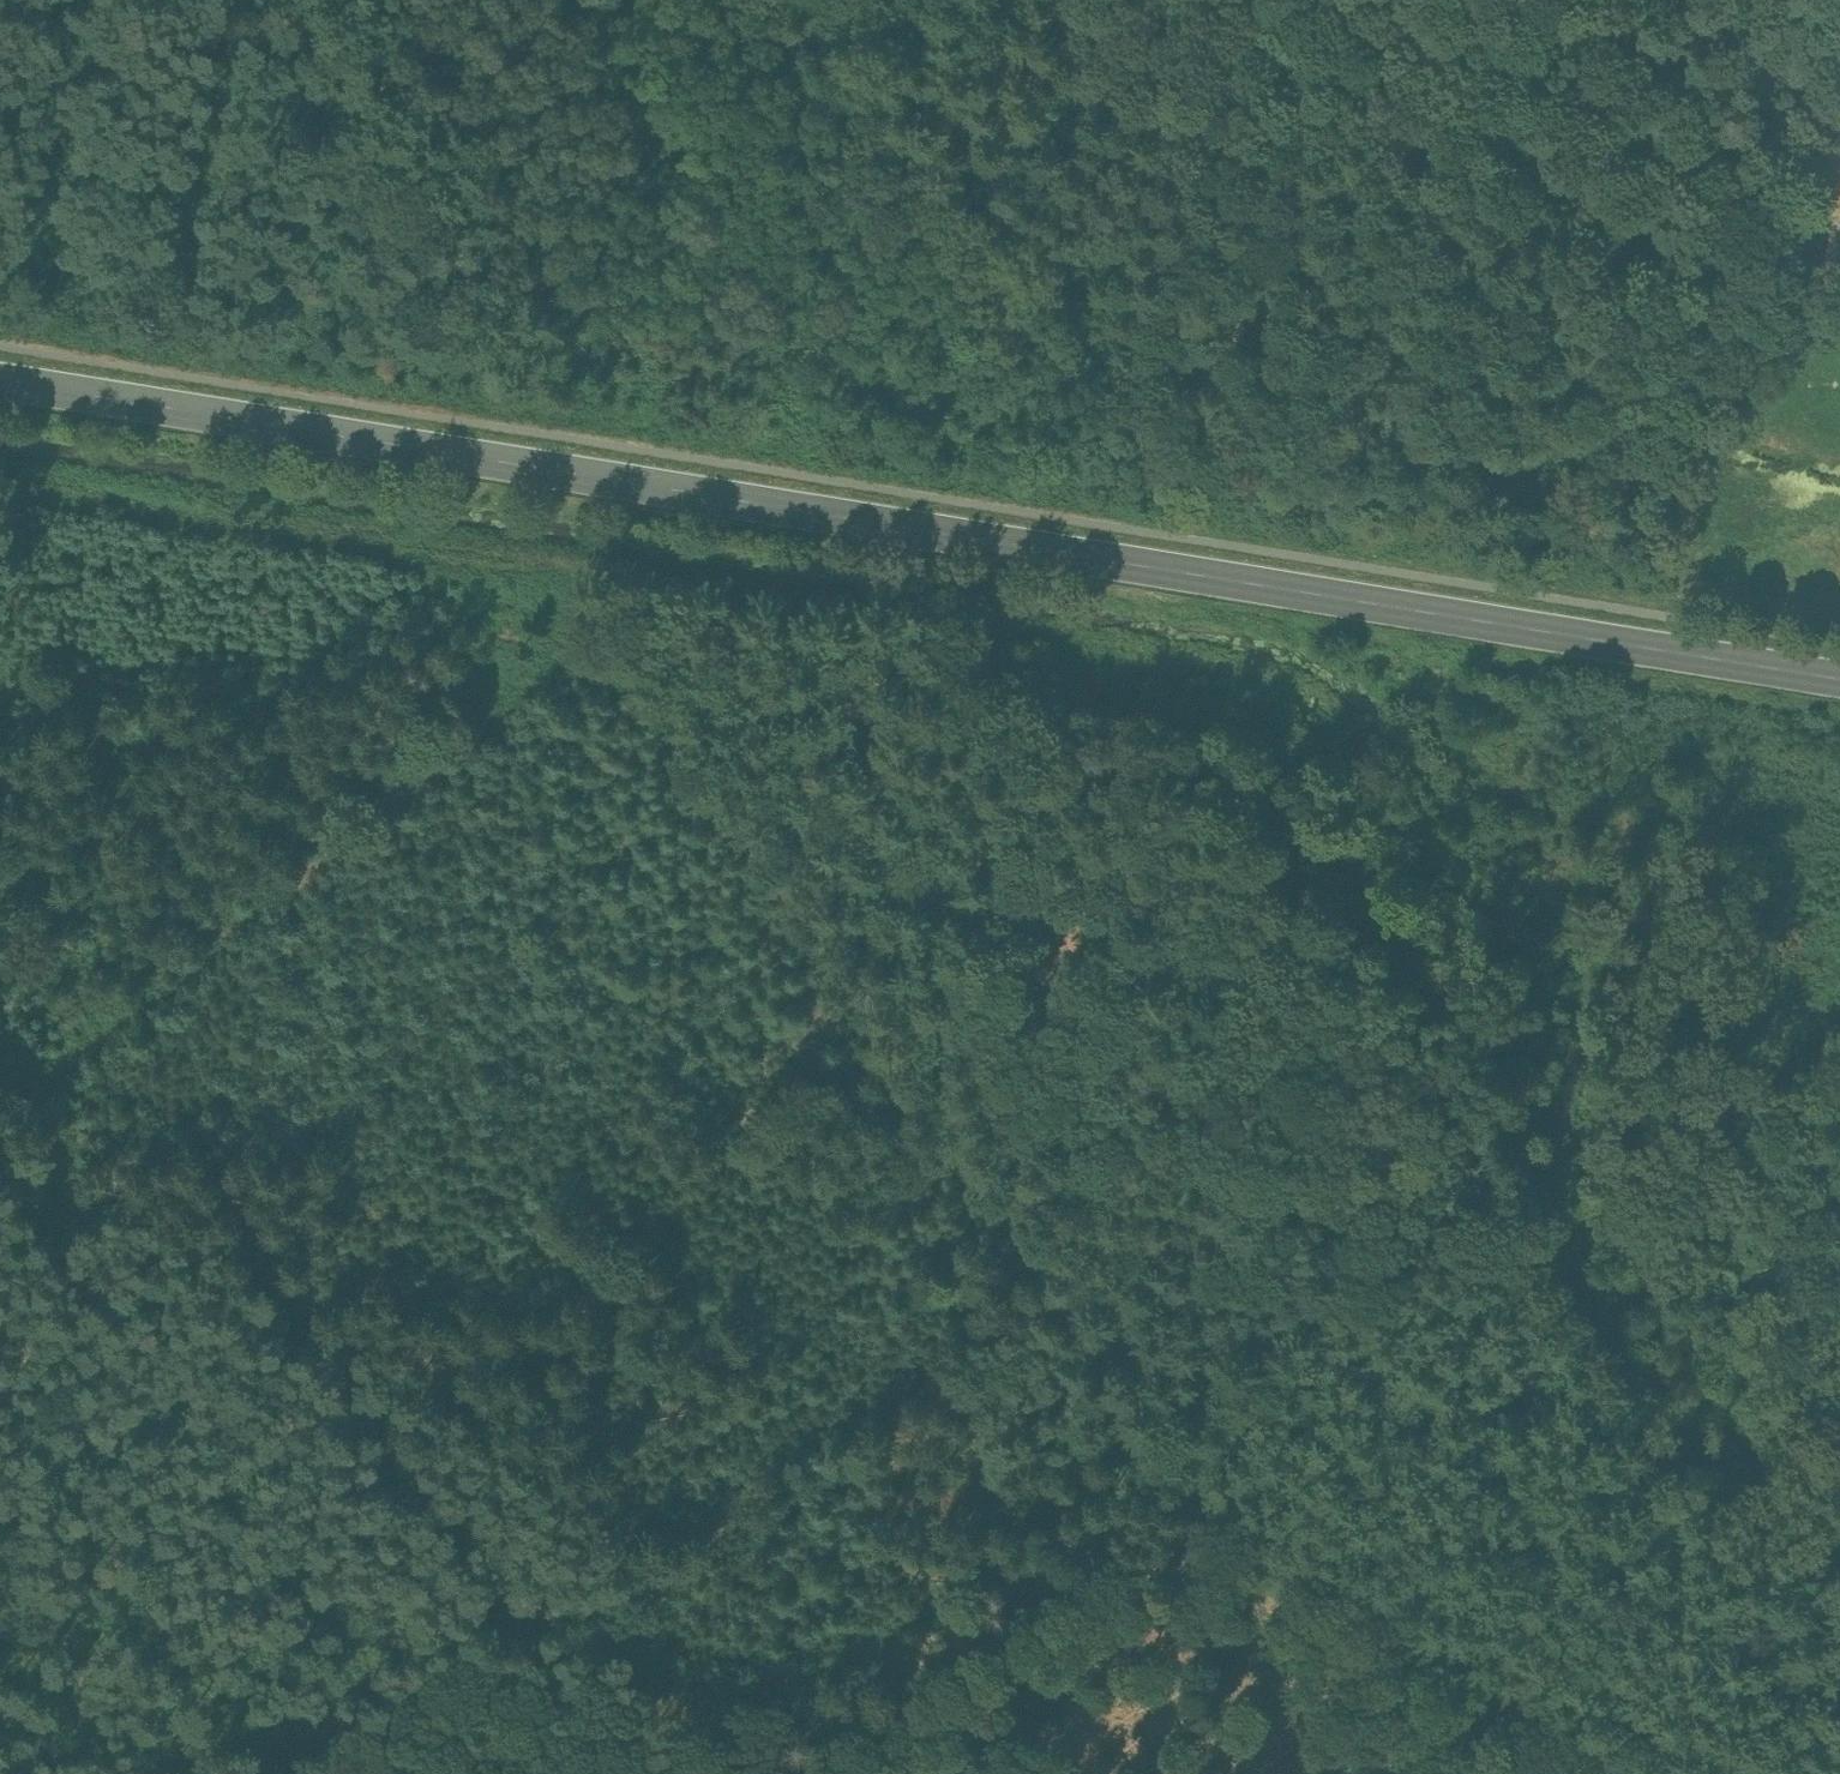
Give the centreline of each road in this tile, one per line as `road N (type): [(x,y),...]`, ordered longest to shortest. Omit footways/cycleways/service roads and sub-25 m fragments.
road 1 (secondary): [(1839,676),(0,378)]

